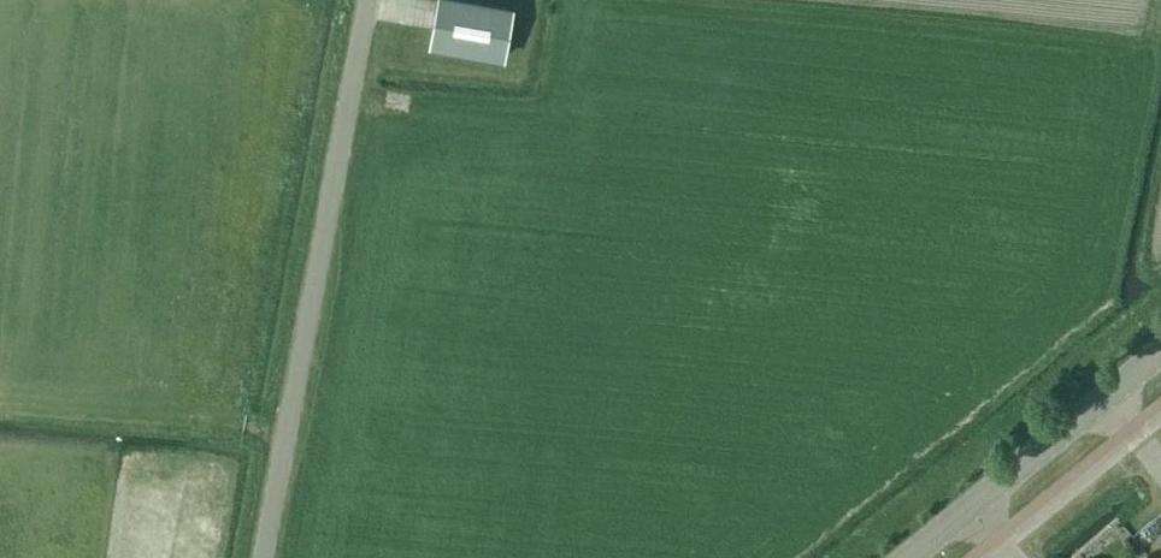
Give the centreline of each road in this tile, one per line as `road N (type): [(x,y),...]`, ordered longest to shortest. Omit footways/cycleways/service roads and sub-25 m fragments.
road 1 (unclassified): [(263,557),(366,0)]
road 2 (unclassified): [(909,557),(1160,356)]

